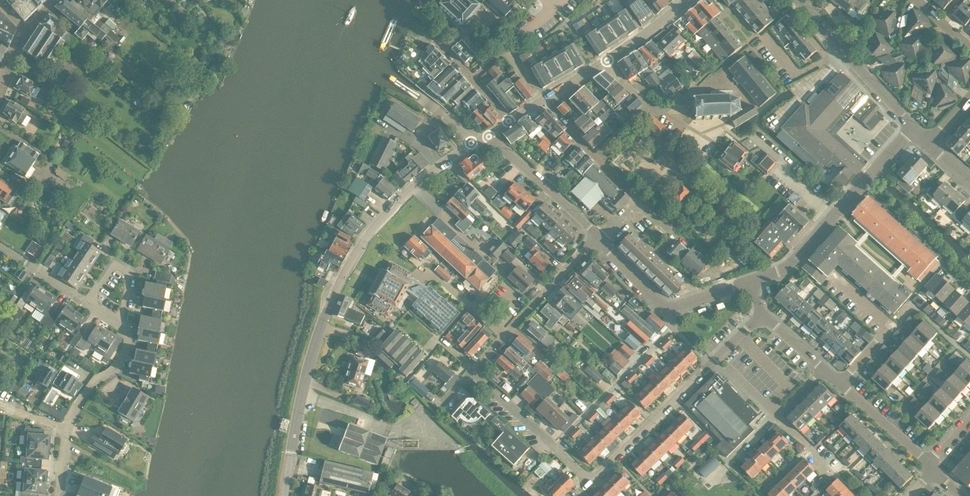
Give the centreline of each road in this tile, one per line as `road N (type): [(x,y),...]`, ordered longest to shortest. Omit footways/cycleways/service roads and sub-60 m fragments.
road 1 (tertiary): [(285,495),(307,374),(343,273),(404,194),(477,141)]
road 2 (residential): [(751,281),(786,268),(909,126)]
road 3 (residential): [(598,238),(666,309),(751,281)]
road 4 (residential): [(472,369),(598,238)]
road 5 (residential): [(719,356),(591,482)]
road 6 (residential): [(909,126),(800,0)]
road 7 (residential): [(591,482),(472,369)]
road 8 (residential): [(488,134),(598,238)]
road 9 (residential): [(842,384),(892,327),(836,279)]
road 10 (tertiary): [(606,62),(488,134)]
road 11 (residential): [(65,428),(127,343),(120,324)]
road 12 (residential): [(931,468),(842,384)]
road 13 (residential): [(598,238),(643,204),(597,159)]

